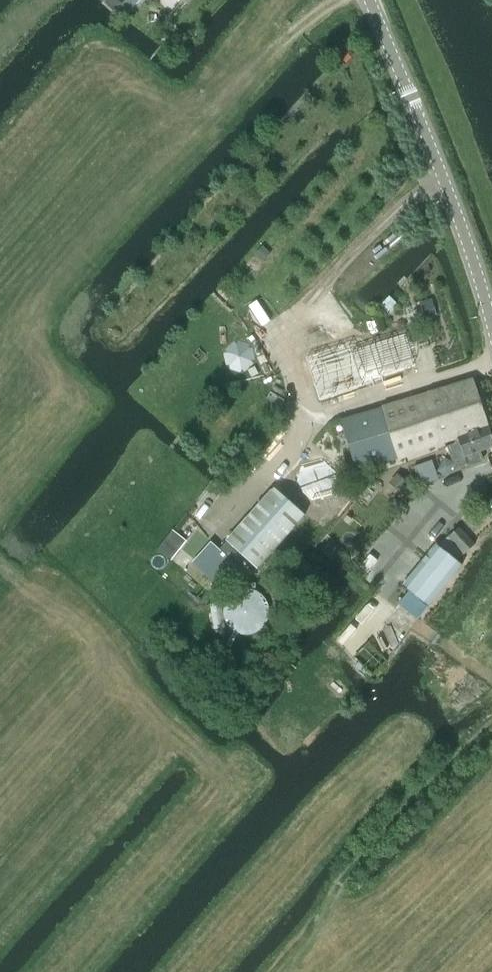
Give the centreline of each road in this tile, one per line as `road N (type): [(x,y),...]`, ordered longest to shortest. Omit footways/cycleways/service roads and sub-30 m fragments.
road 1 (tertiary): [(491,329),(458,219),(369,0)]
road 2 (track): [(289,971),(346,876),(491,724)]
road 3 (track): [(0,763),(209,528)]

